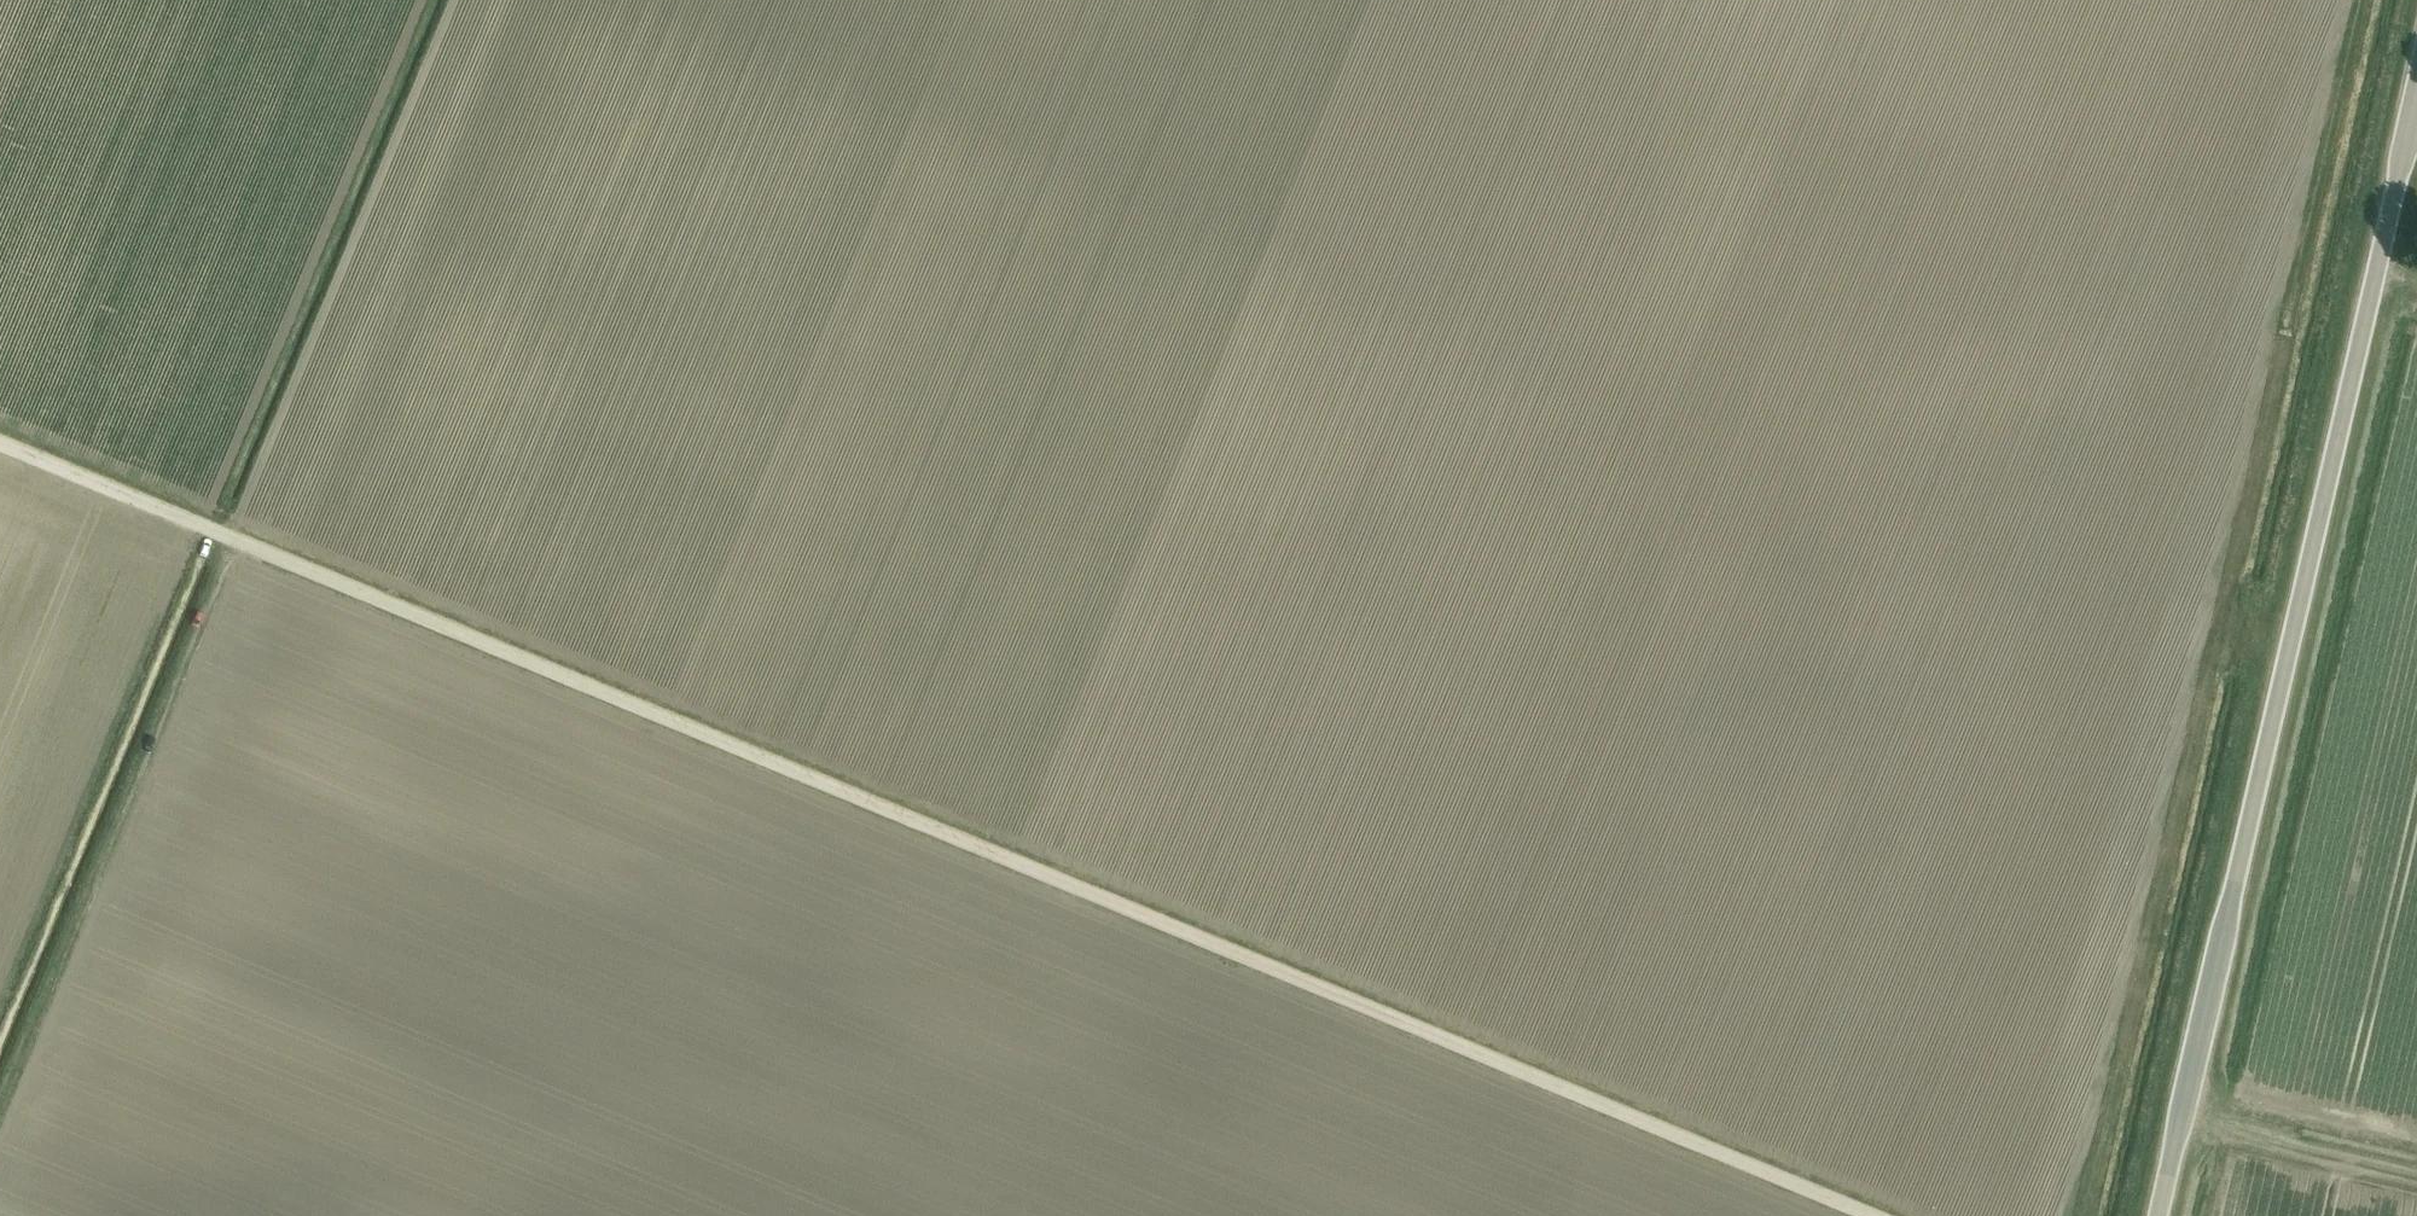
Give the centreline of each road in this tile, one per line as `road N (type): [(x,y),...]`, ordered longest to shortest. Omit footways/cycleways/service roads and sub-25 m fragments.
road 1 (unclassified): [(2173,1215),(2416,131)]

